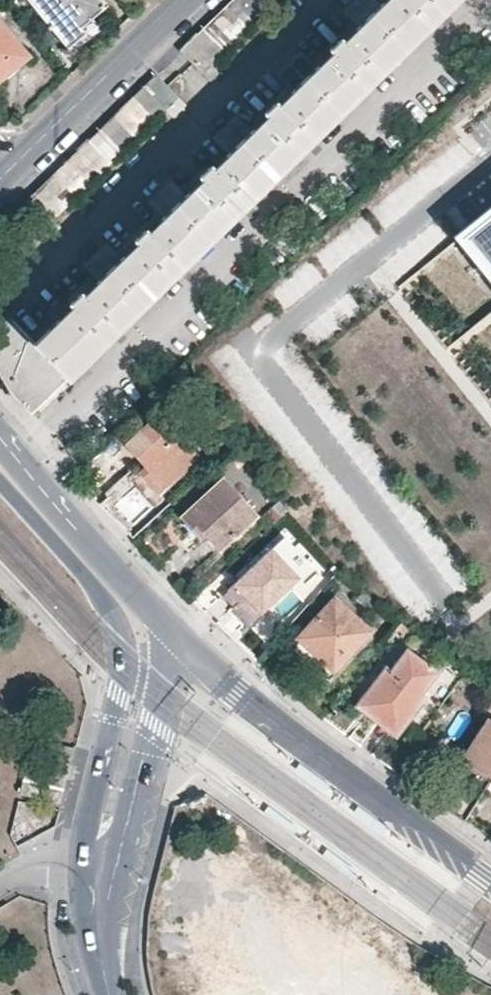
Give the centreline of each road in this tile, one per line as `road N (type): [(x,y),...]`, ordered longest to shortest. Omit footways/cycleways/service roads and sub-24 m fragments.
road 1 (tertiary): [(490,873),(177,646)]
road 2 (tertiary): [(177,646),(0,450)]
road 3 (tertiary): [(14,168),(194,0)]
road 4 (tertiary): [(99,862),(134,816),(177,646)]
road 5 (tertiary): [(0,487),(118,623),(126,659)]
road 6 (tertiary): [(126,659),(94,809),(99,862)]
road 7 (tertiary): [(99,862),(94,926),(116,994)]

